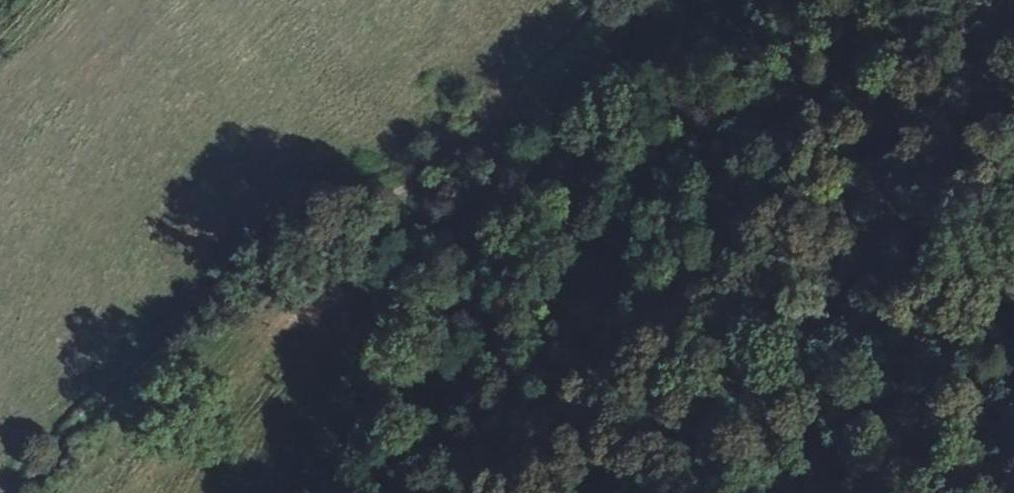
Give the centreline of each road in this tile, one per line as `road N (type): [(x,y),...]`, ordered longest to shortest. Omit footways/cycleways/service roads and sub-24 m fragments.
road 1 (track): [(697,492),(746,425),(837,324),(892,219),(916,128),(918,0)]
road 2 (track): [(396,178),(862,0)]
road 3 (track): [(29,492),(168,339),(233,280),(345,198),(396,178)]
road 4 (track): [(396,178),(419,221),(420,256),(316,492)]

